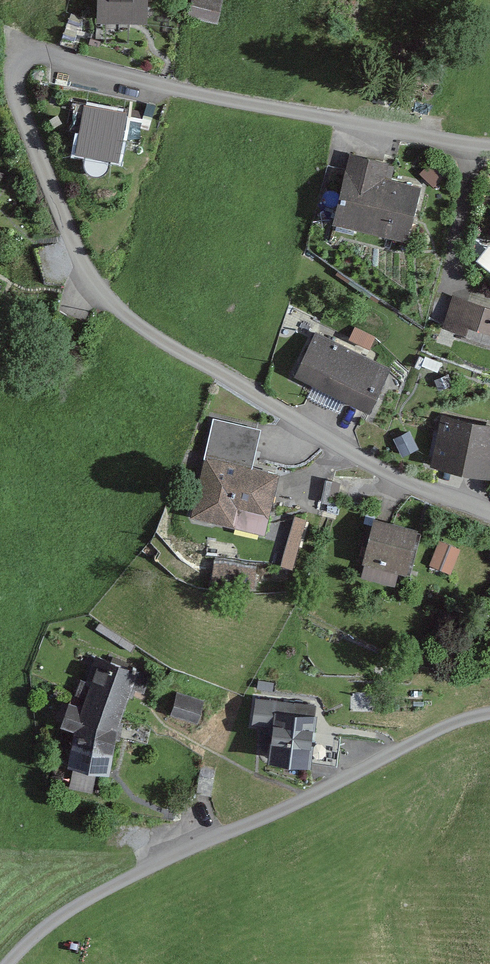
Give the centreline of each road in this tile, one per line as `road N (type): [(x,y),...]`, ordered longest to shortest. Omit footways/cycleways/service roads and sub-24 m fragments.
road 1 (unclassified): [(489,517),(393,477),(134,324),(93,282),(47,184),(23,116),(15,63),(22,51),(38,51),(255,106),(489,143)]
road 2 (unclassified): [(11,963),(37,936),(110,887),(442,728),(489,714)]

